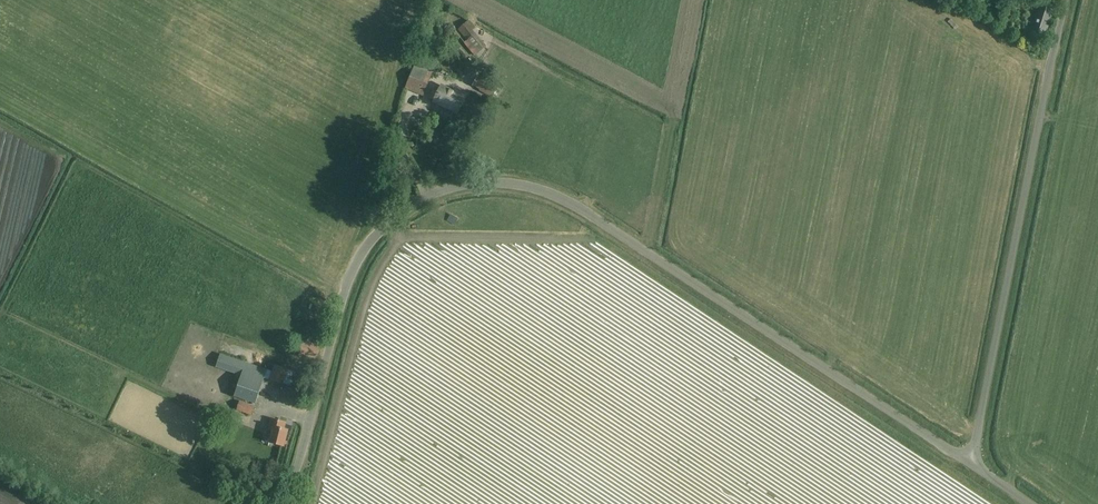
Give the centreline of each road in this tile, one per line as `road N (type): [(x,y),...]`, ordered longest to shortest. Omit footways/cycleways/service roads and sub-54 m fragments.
road 1 (unclassified): [(289,503),(361,257),(423,200),(494,183),(577,207),(971,465)]
road 2 (unclassified): [(971,465),(1069,0)]

